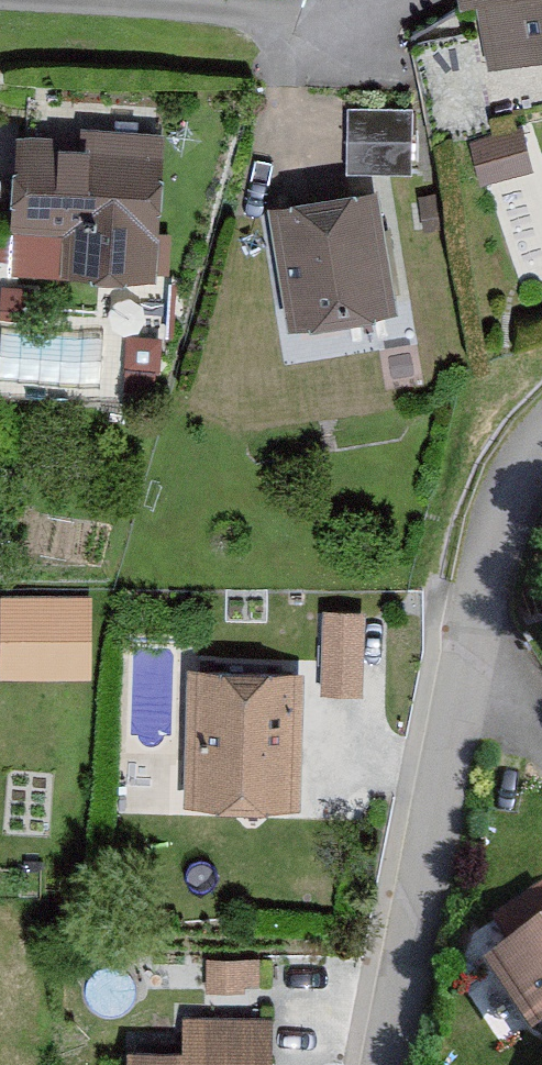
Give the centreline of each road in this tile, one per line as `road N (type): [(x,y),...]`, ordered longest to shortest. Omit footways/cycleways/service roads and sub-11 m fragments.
road 1 (residential): [(389,1064),(475,608),(503,504),(541,444)]

